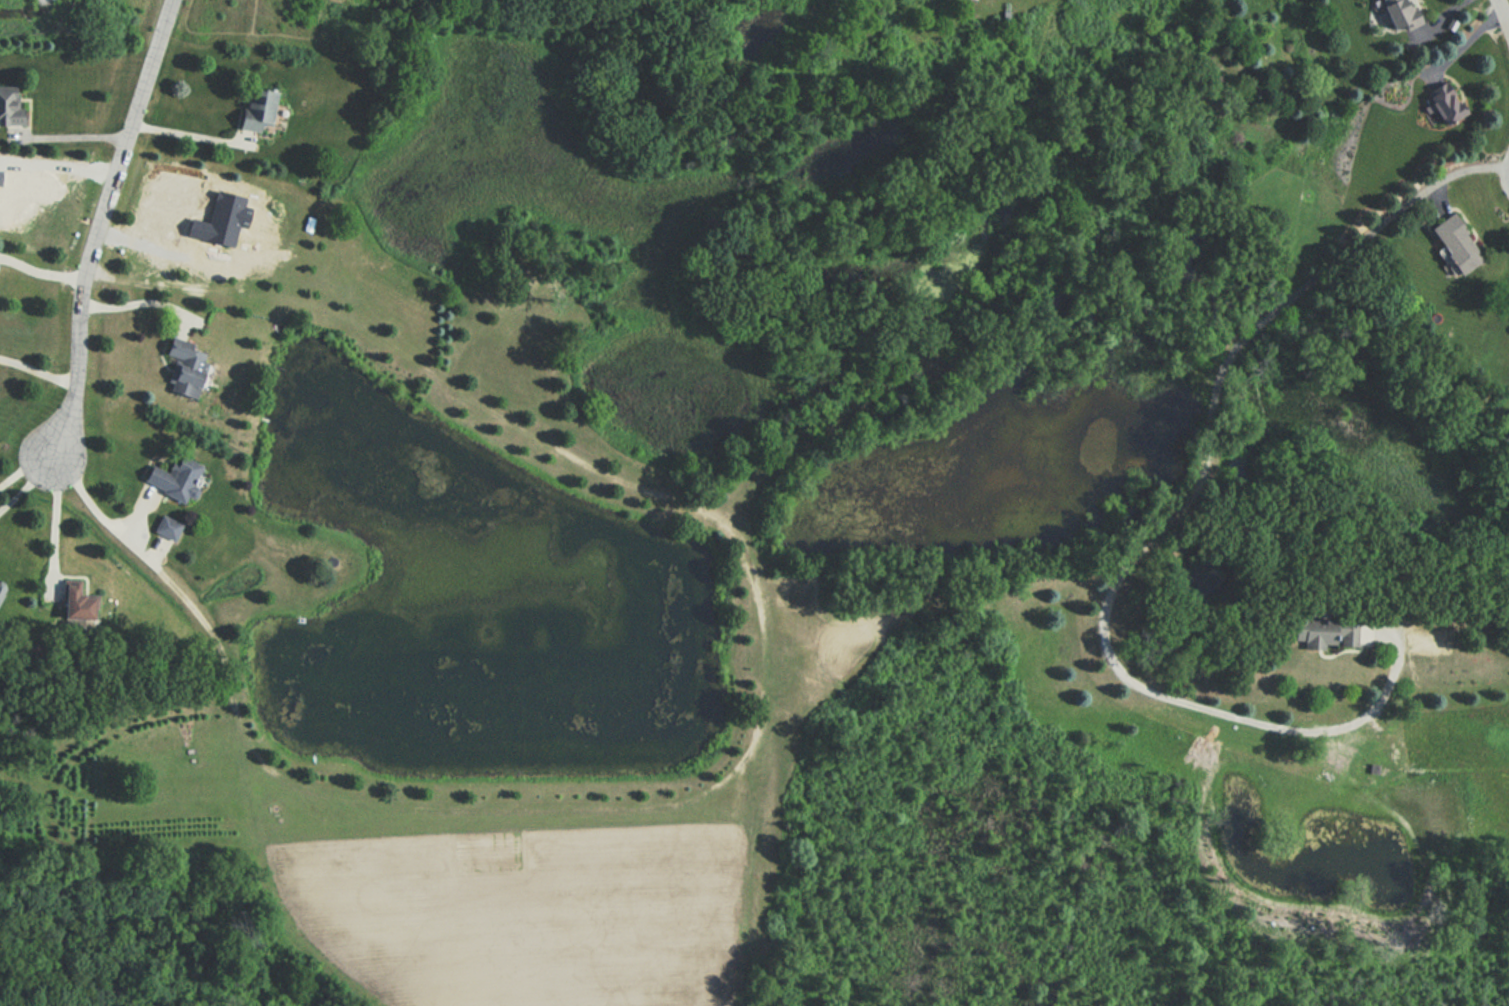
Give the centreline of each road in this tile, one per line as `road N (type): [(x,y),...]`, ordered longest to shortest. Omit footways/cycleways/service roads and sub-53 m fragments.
road 1 (residential): [(173,0),(81,282),(75,424),(51,453)]

